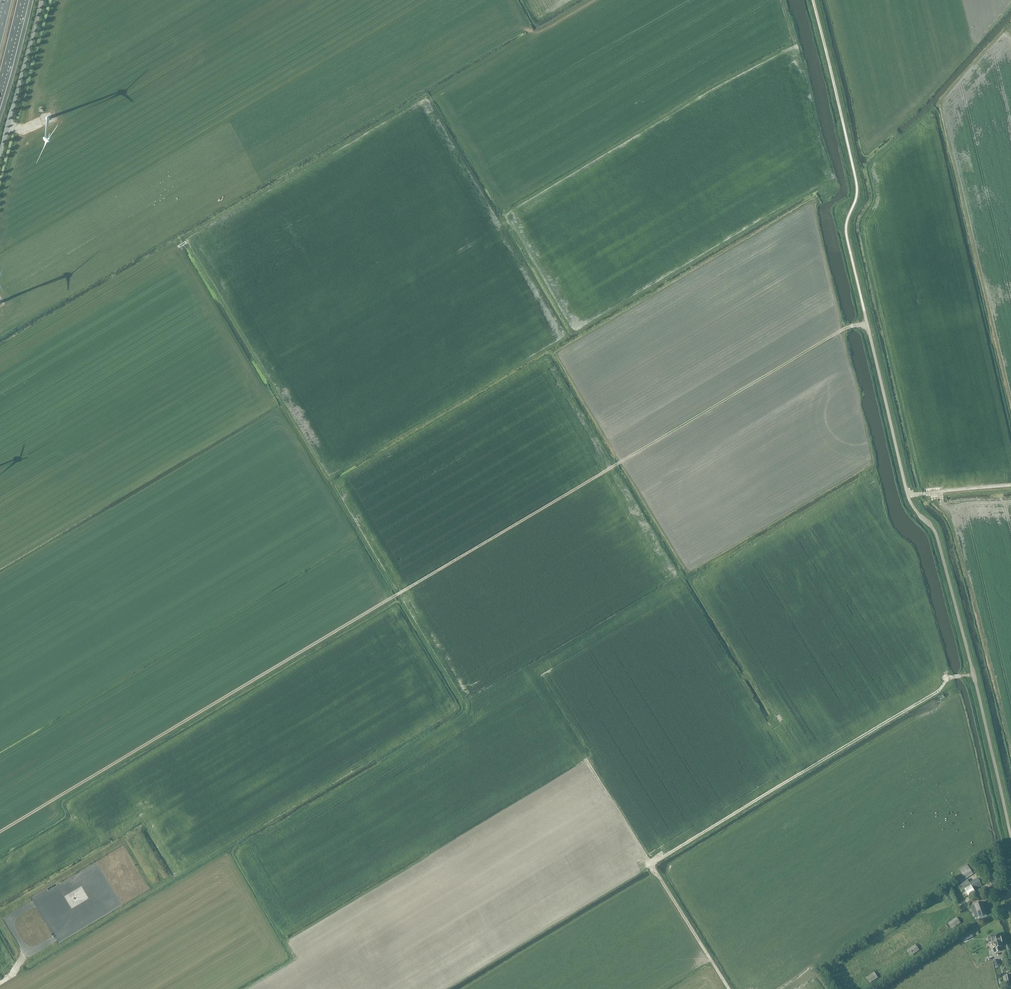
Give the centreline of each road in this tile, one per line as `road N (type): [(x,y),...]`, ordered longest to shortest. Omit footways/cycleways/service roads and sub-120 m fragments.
road 1 (track): [(0,832),(843,329),(867,323)]
road 2 (track): [(651,864),(939,691),(948,678),(973,675)]
road 3 (unclassified): [(0,156),(40,0)]
road 4 (track): [(729,988),(651,864)]
road 5 (track): [(651,864),(585,758)]

